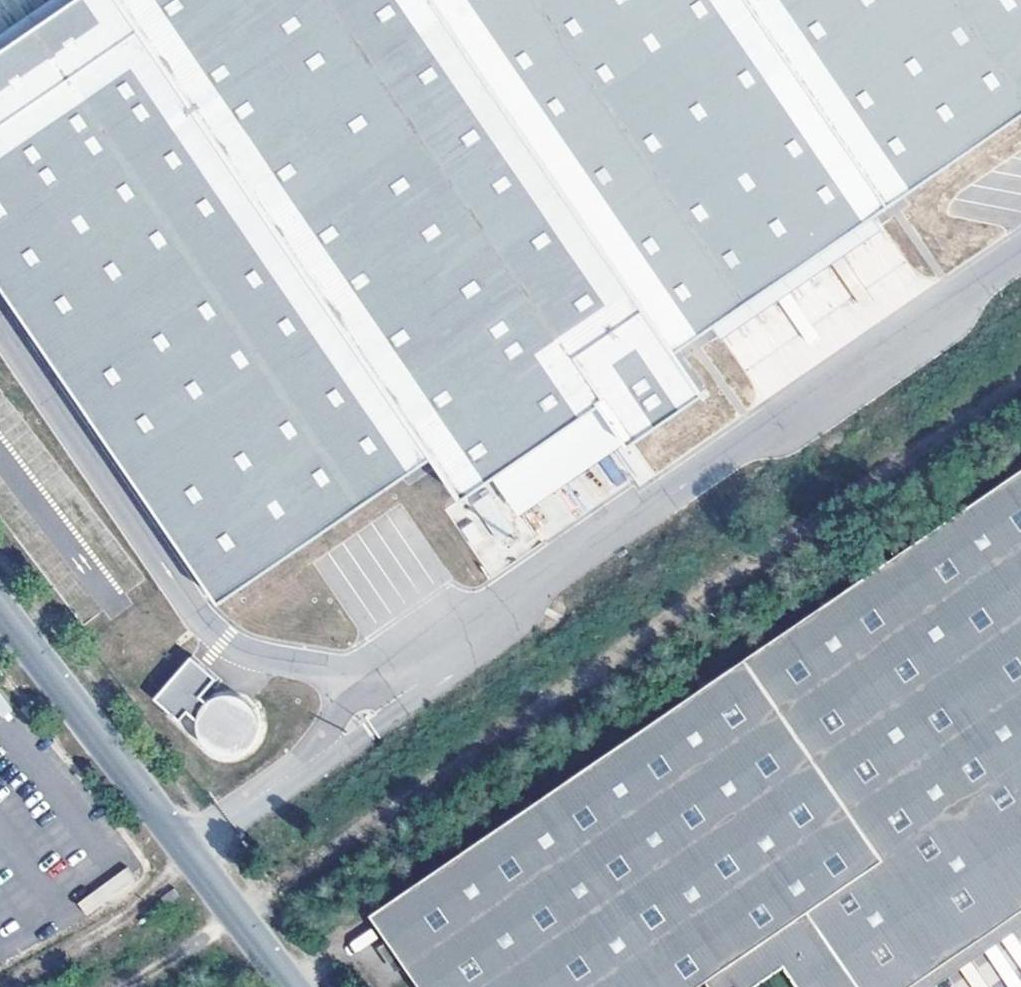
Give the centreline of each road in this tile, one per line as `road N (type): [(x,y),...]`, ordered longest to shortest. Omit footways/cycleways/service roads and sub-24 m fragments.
road 1 (track): [(1020,382),(239,921),(125,986)]
road 2 (unclassified): [(0,614),(291,986)]

